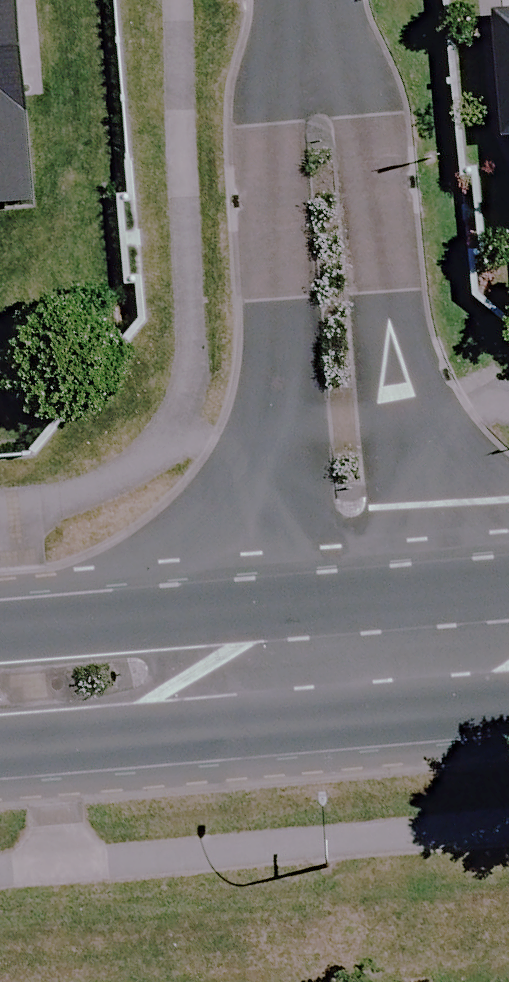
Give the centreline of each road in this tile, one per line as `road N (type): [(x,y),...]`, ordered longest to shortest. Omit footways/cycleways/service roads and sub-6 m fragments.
road 1 (residential): [(311,42),(396,270),(456,654)]
road 2 (residential): [(303,665),(275,282),(311,42)]
road 3 (secondary): [(0,689),(303,665)]
road 4 (secondary): [(303,665),(456,654)]

